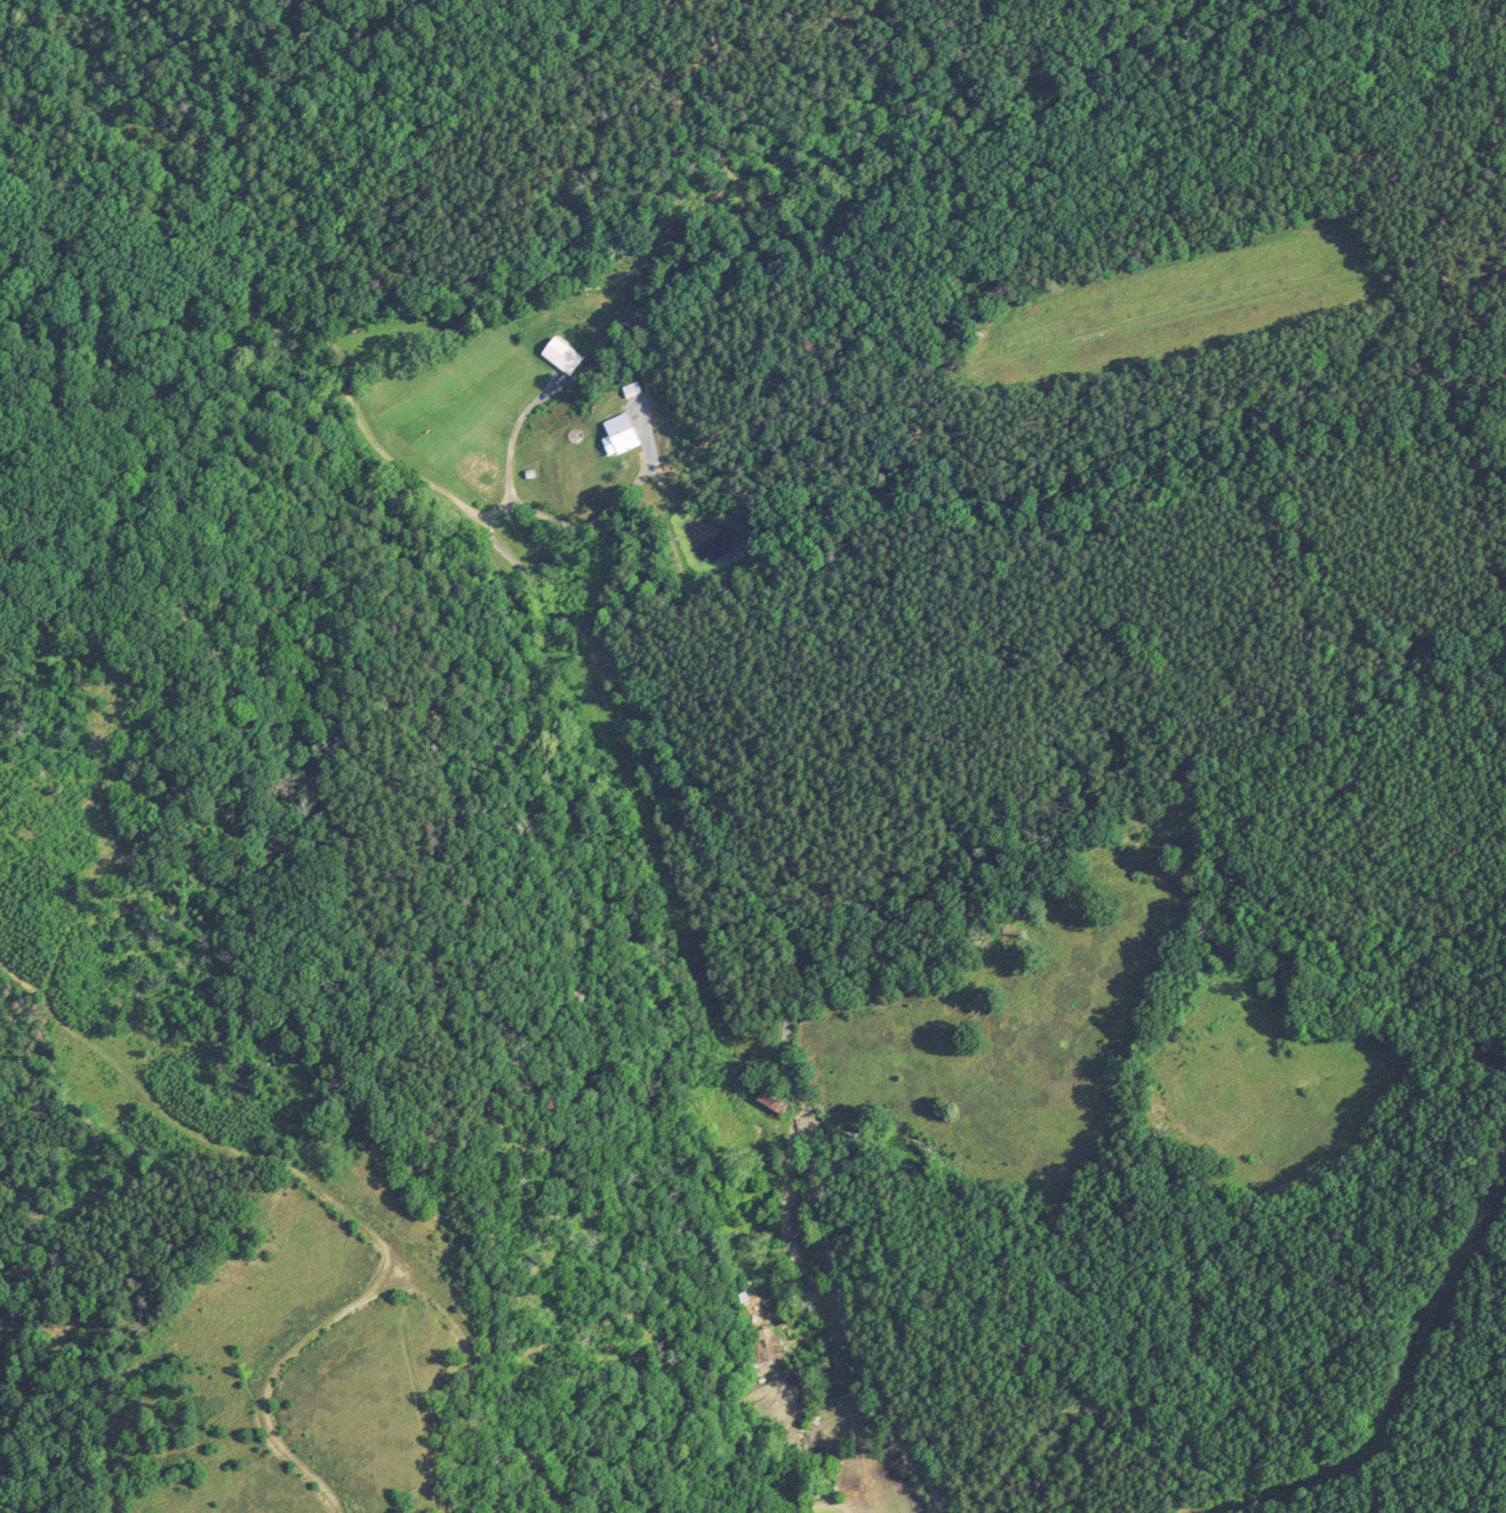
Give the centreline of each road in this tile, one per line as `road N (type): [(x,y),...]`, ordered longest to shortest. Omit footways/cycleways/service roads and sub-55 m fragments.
road 1 (tertiary): [(944,1512),(843,1274),(827,1212),(795,945),(747,847),(575,622),(528,578),(374,470),(0,47)]

